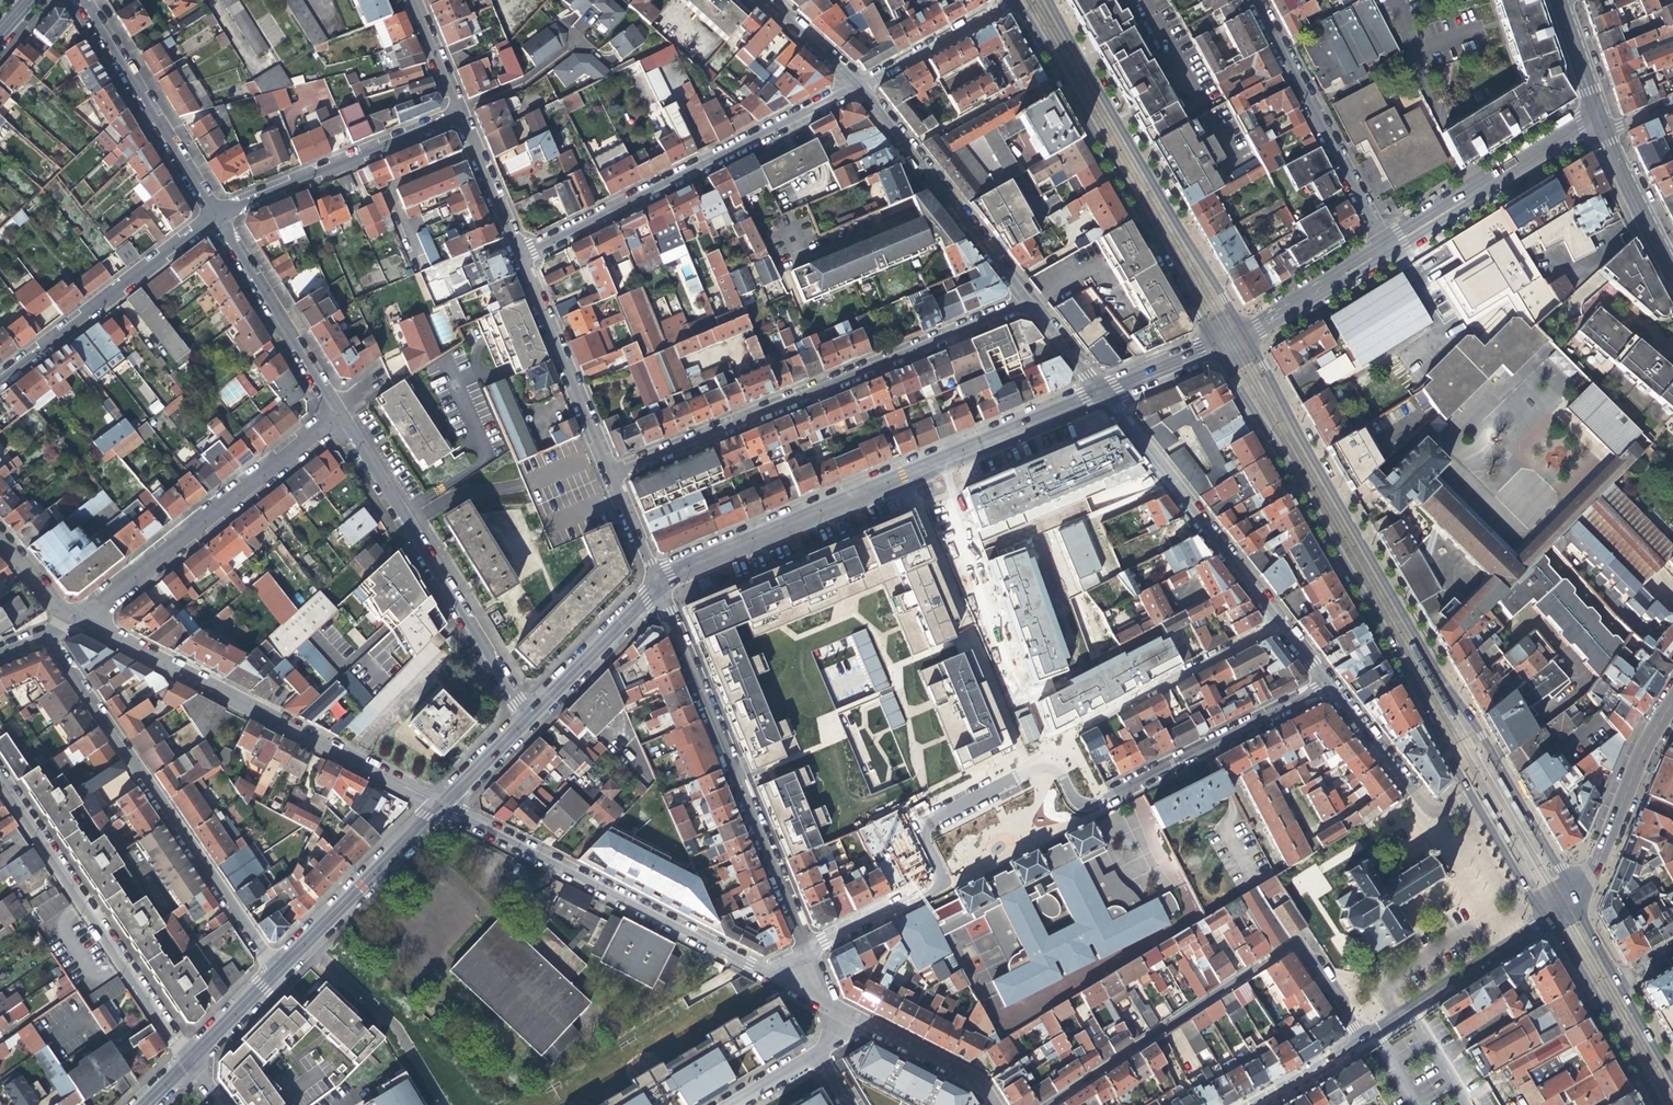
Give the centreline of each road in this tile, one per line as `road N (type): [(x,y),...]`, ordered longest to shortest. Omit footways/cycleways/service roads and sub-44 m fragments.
road 1 (residential): [(1327,683),(1113,797),(1094,793),(1076,756),(1054,745),(913,815),(901,832),(918,890),(804,951)]
road 2 (secondary): [(1571,893),(1242,332)]
road 3 (secondary): [(1213,345),(1416,688),(1468,792)]
road 4 (residential): [(1100,392),(654,584)]
road 5 (residential): [(1028,301),(612,472)]
road 6 (residential): [(275,971),(41,630)]
road 7 (residential): [(438,806),(74,615)]
road 8 (residential): [(1047,1104),(1296,943),(1359,1038)]
road 9 (secondary): [(1012,0),(1213,345)]
road 10 (residential): [(654,584),(804,951)]
road 11 (secondary): [(1242,332),(1046,0)]
road 12 (residential): [(856,87),(516,257)]
road 13 (residential): [(763,971),(438,806)]
road 14 (residential): [(524,716),(335,409)]
road 15 (residential): [(187,1059),(0,780)]
road 16 (residential): [(335,409),(74,615)]
road 17 (residential): [(1100,392),(1279,621)]
road 18 (residential): [(1388,249),(1255,0)]
road 19 (residential): [(1028,301),(856,87)]
road 20 (residential): [(0,375),(214,212)]
road 21 (residential): [(214,212),(454,111)]
road 22 (residential): [(214,212),(83,0)]
road 23 (unclassified): [(1598,116),(1388,249)]
road 24 (residential): [(516,257),(612,472)]
road 25 (residential): [(275,971),(438,806)]
road 26 (residential): [(335,409),(214,212)]
road 27 (residential): [(1079,727),(1279,621)]
road 28 (secondary): [(1571,893),(1591,876),(1642,747),(1672,700)]
road 29 (residential): [(1543,917),(1359,1038)]
road 30 (secondary): [(1543,917),(1656,1104)]
road 31 (residential): [(1327,683),(1421,805),(1445,808),(1468,792)]
road 32 (residential): [(654,584),(524,716)]
road 33 (residential): [(1012,0),(856,87)]
road 34 (unclassified): [(1388,249),(1242,332)]
road 35 (residential): [(454,111),(516,257)]
road 36 (residential): [(729,1104),(864,1023)]
road 37 (residential): [(990,1104),(973,1079),(864,1023)]
road 38 (secondary): [(1670,264),(1605,132)]
road 39 (secondary): [(1468,792),(1543,917)]
road 40 (residential): [(856,87),(764,0)]
road 41 (residential): [(524,716),(438,806)]
road 42 (residential): [(187,1059),(275,971)]
road 43 (secondary): [(1598,116),(1554,0)]
road 44 (residential): [(1213,345),(1100,392)]
road 45 (residential): [(1359,1038),(1256,1104)]
road 46 (residential): [(409,0),(454,111)]

